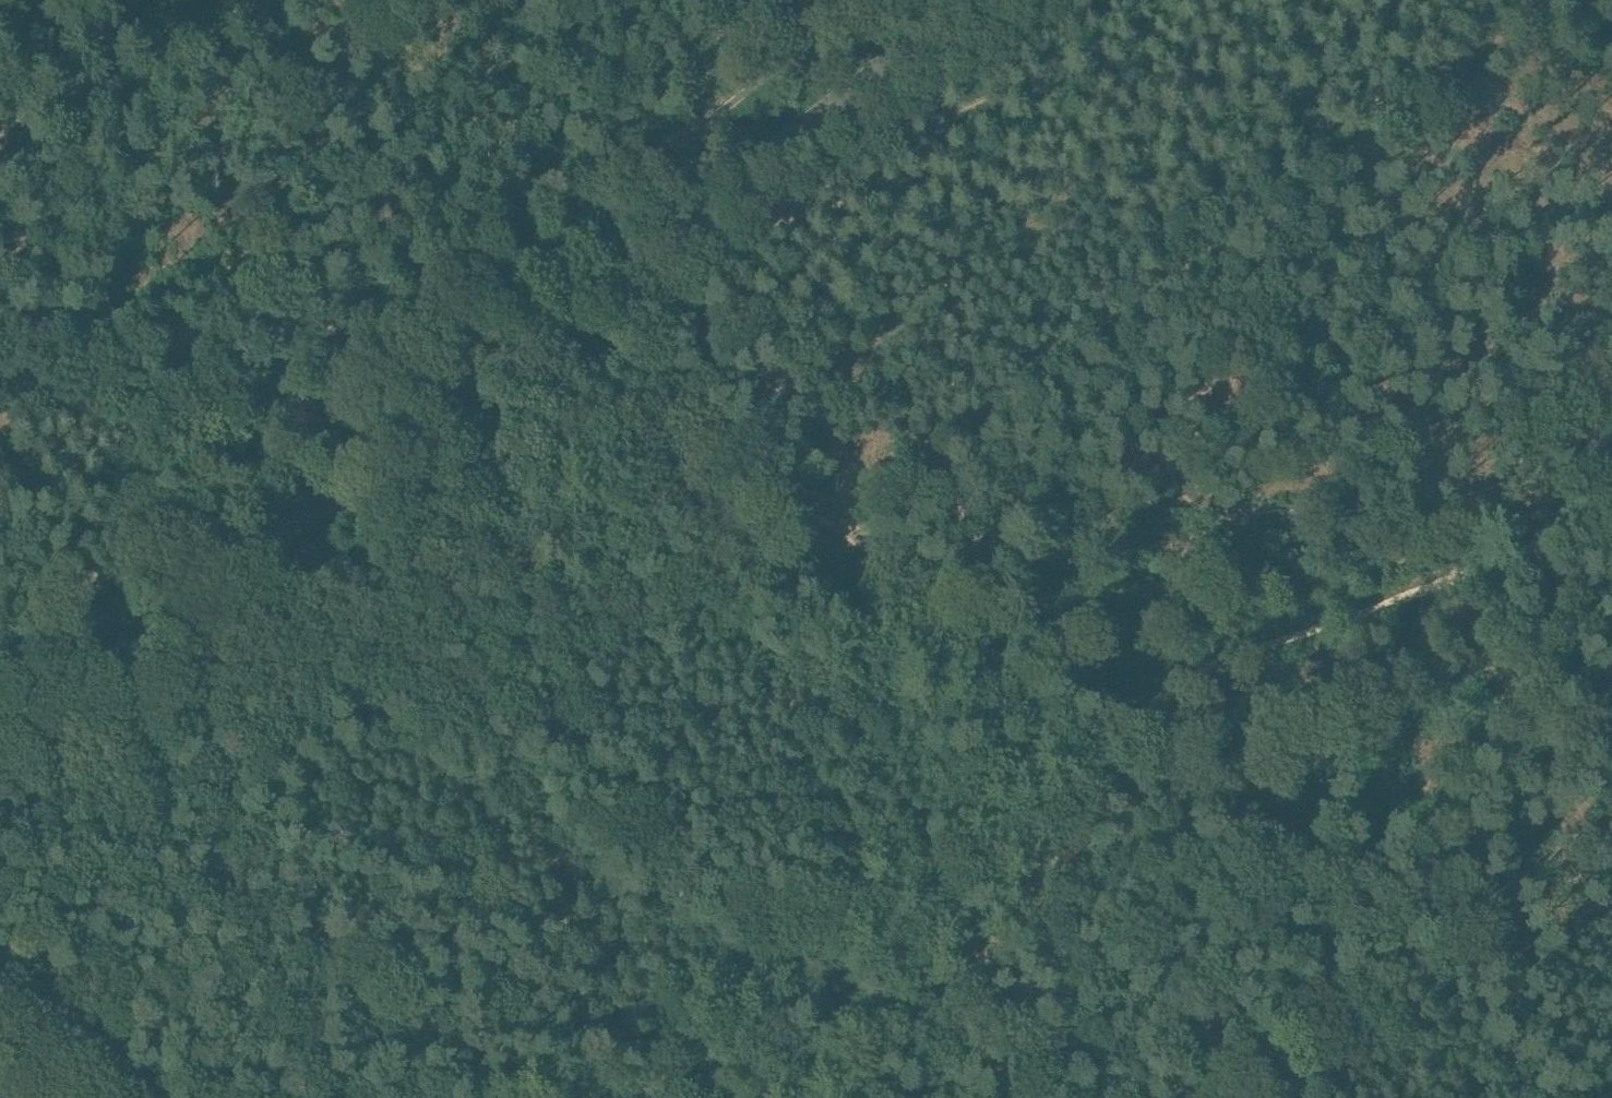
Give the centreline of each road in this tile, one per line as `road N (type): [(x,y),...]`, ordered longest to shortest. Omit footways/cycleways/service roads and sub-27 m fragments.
road 1 (secondary): [(0,751),(971,0)]
road 2 (track): [(1160,712),(679,1097)]
road 3 (track): [(1160,712),(1218,659),(1515,553),(1611,493)]

